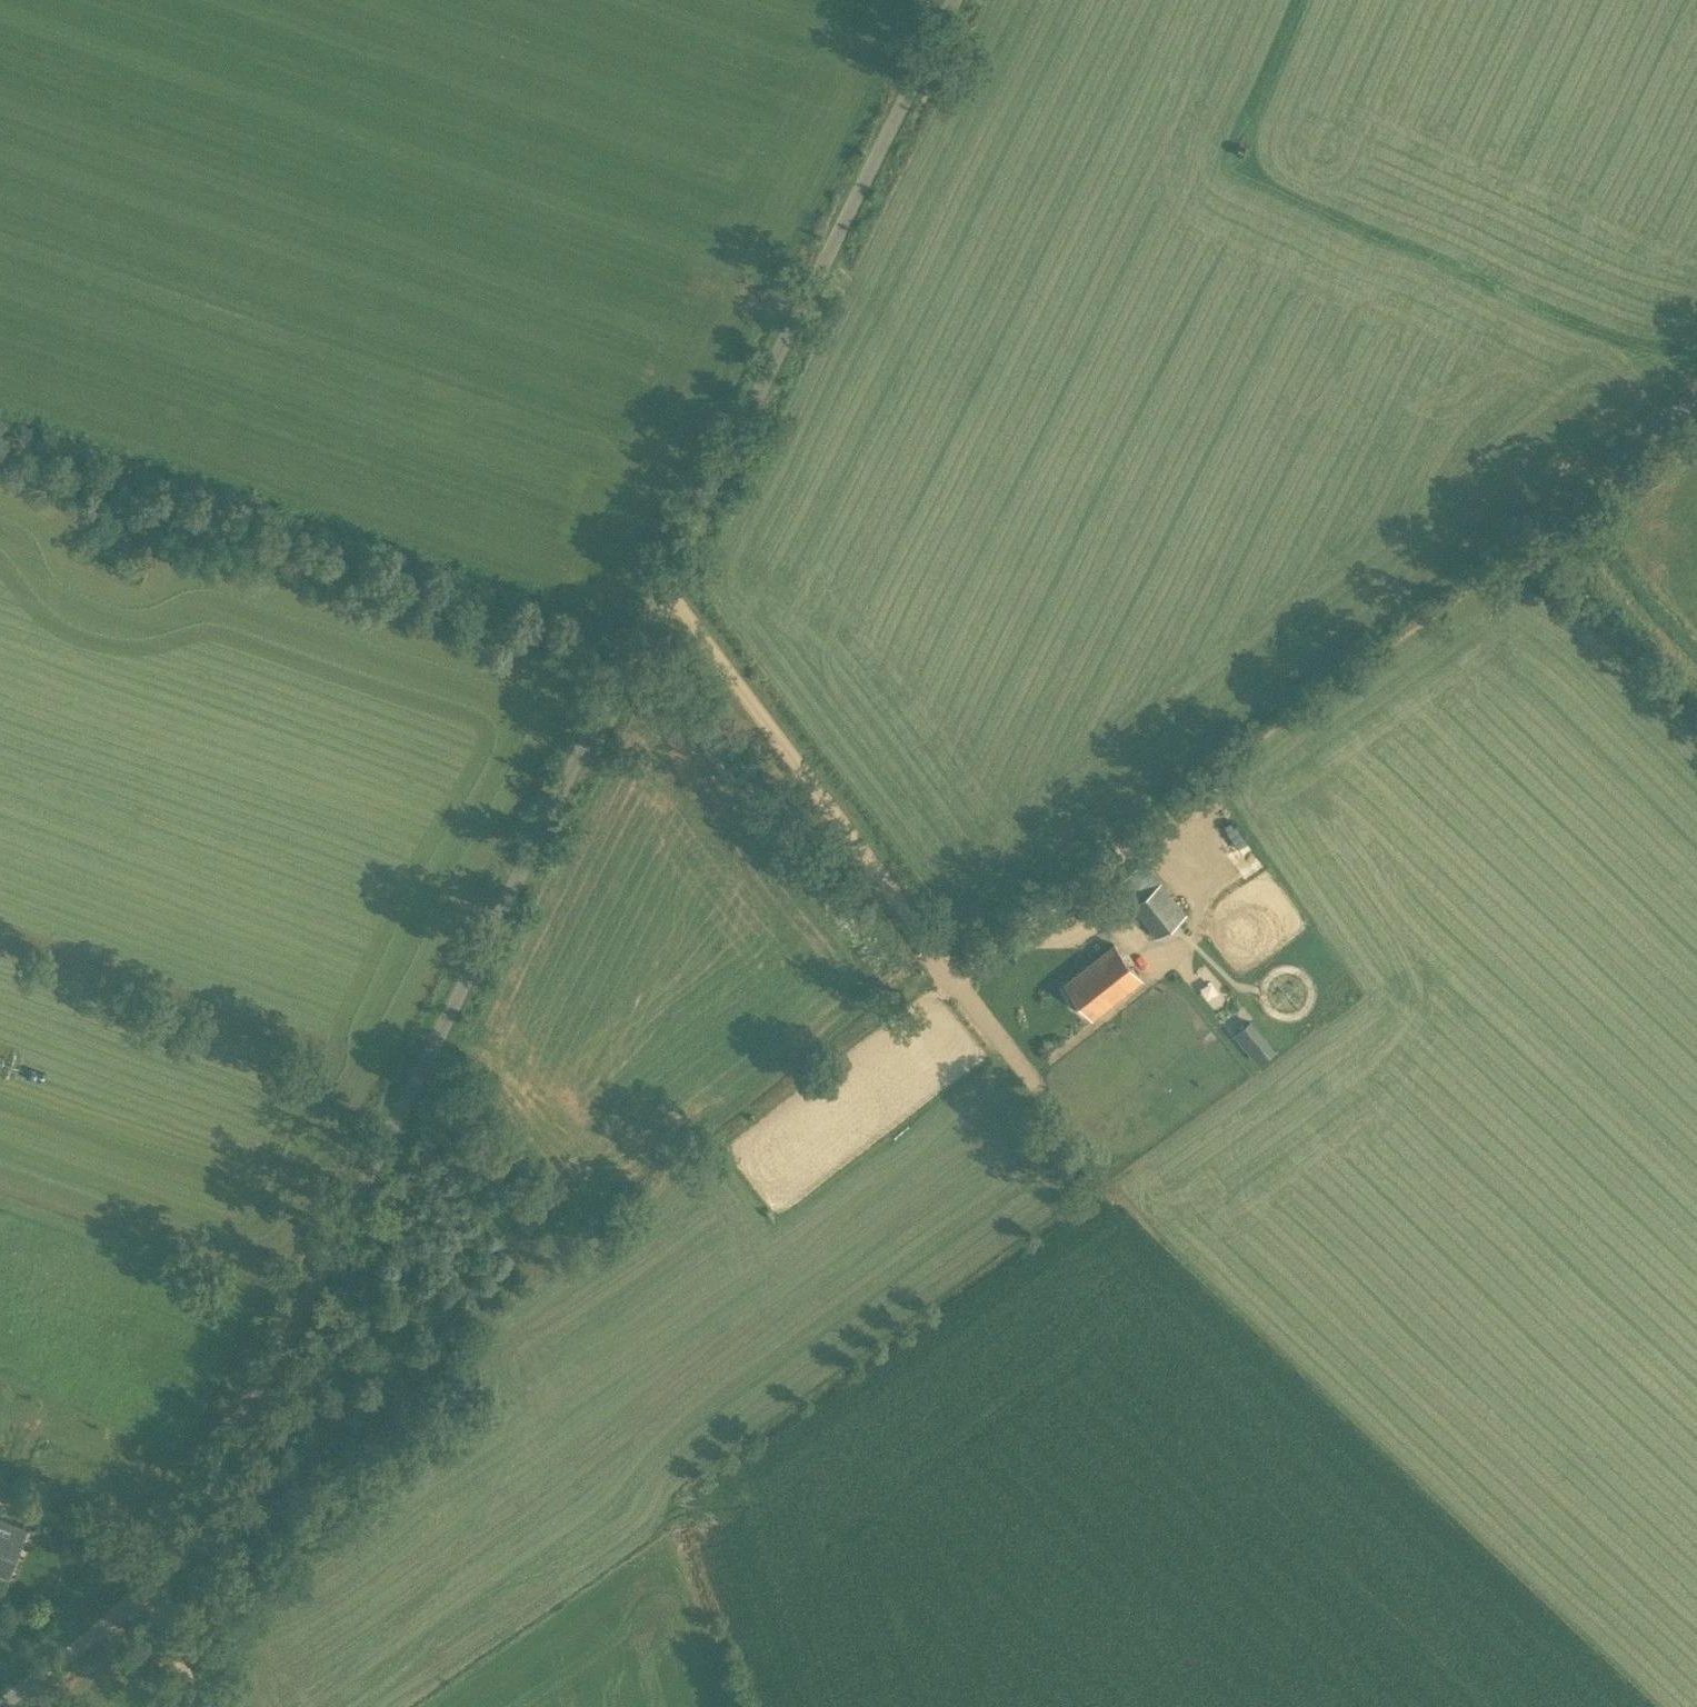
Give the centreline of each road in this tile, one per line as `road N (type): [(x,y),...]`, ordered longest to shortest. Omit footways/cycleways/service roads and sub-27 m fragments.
road 1 (unclassified): [(0,1705),(160,1579),(186,1543),(953,0)]
road 2 (track): [(202,1706),(160,1579)]

